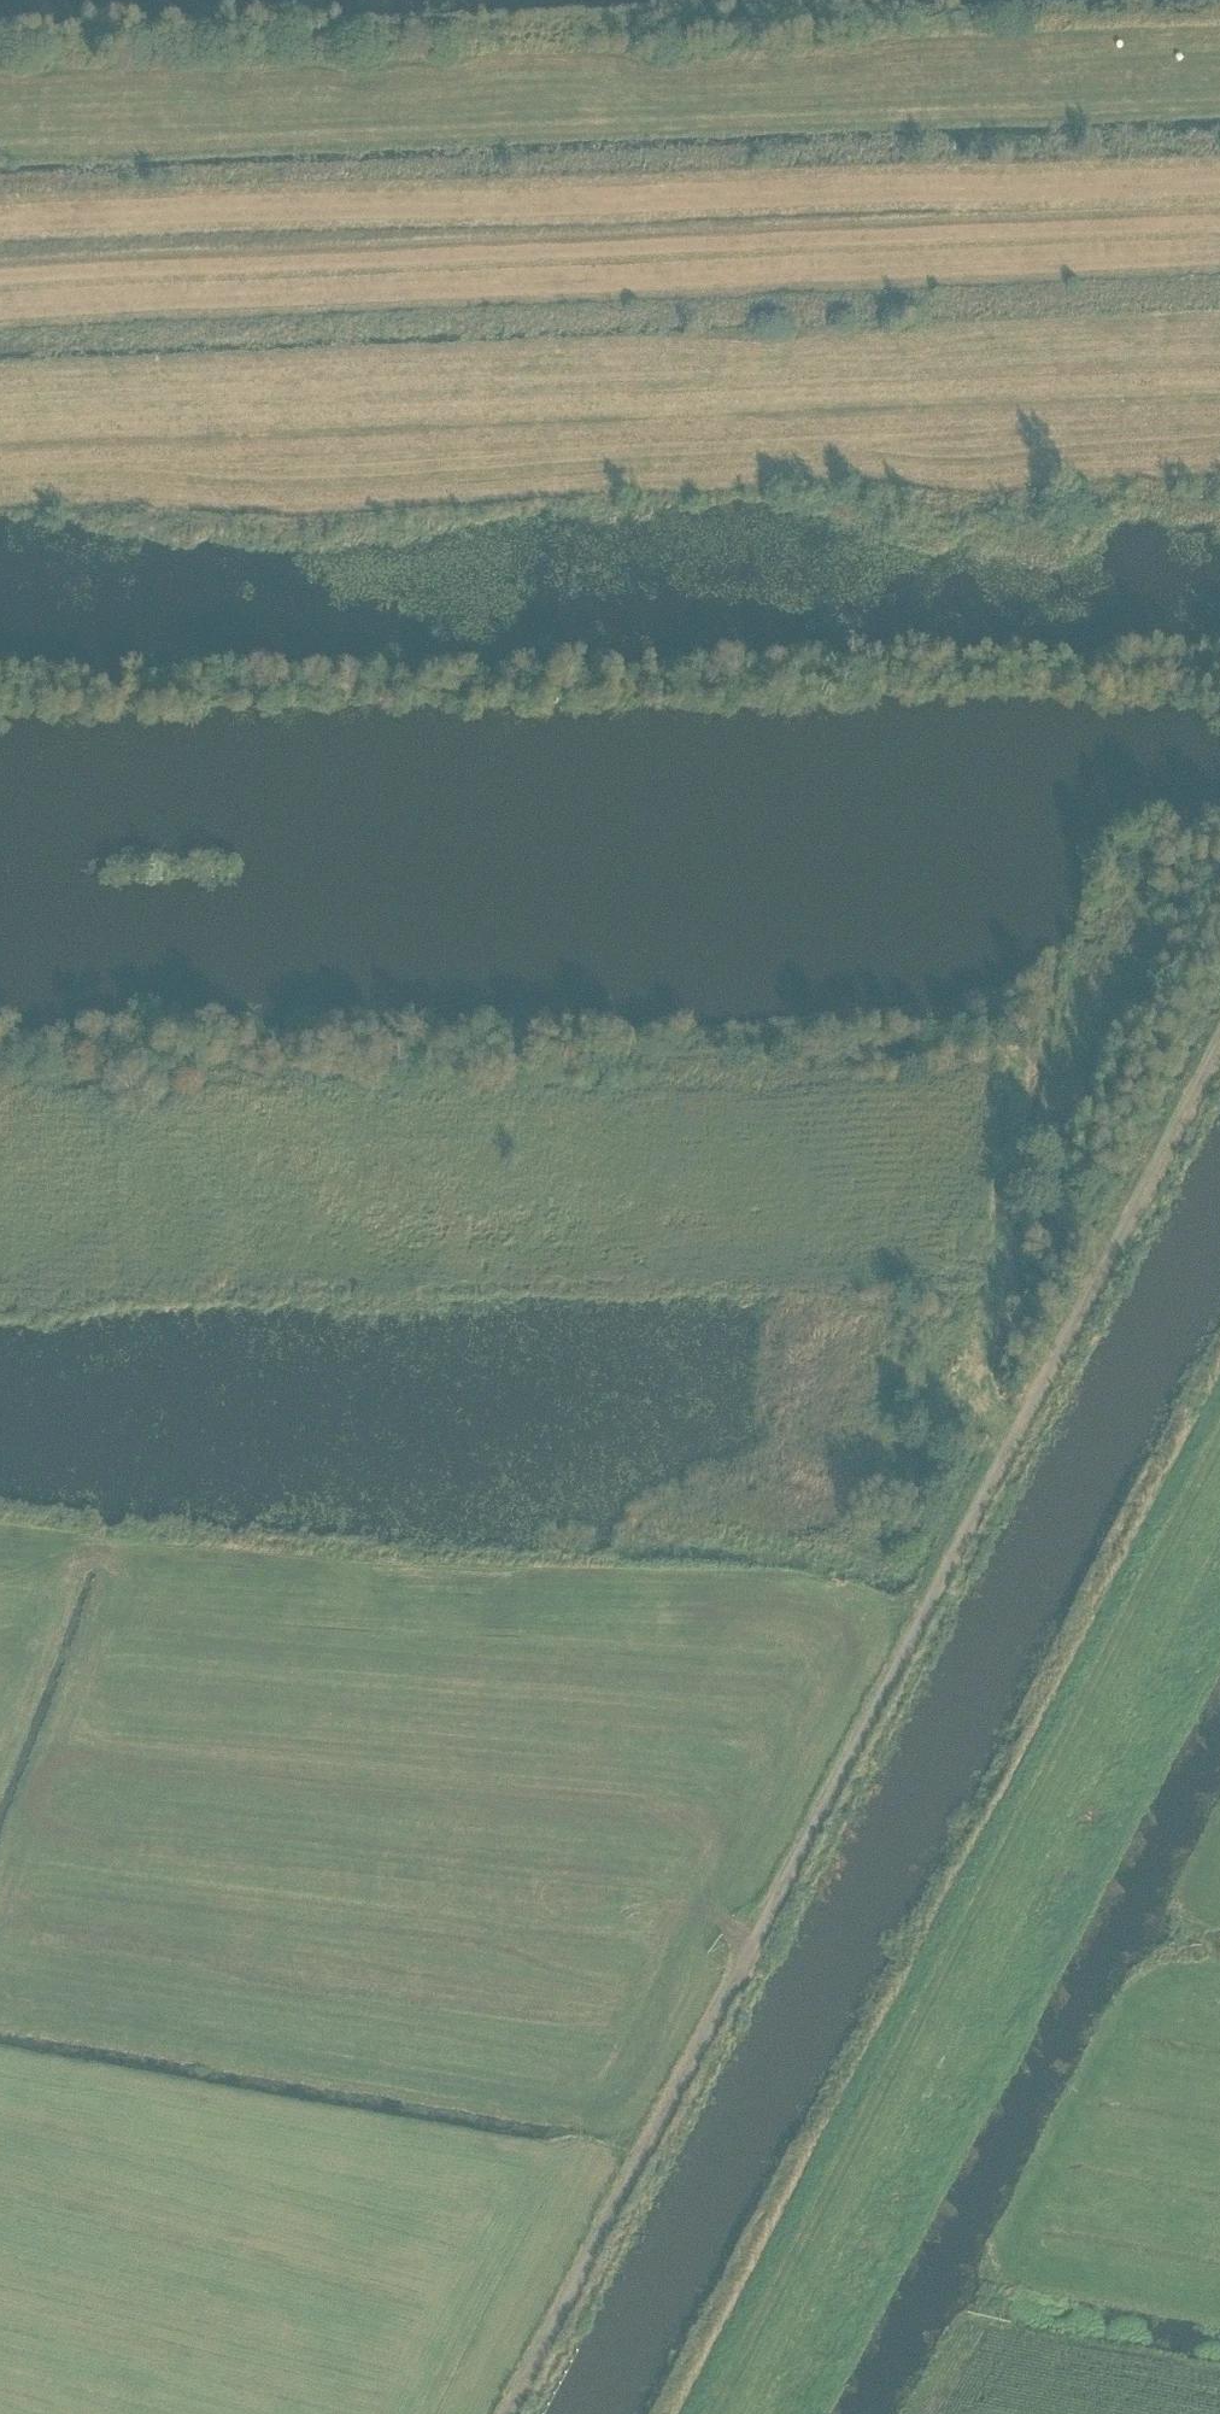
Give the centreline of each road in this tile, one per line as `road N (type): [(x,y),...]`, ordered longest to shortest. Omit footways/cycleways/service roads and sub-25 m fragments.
road 1 (track): [(505,2413),(1219,1036)]

